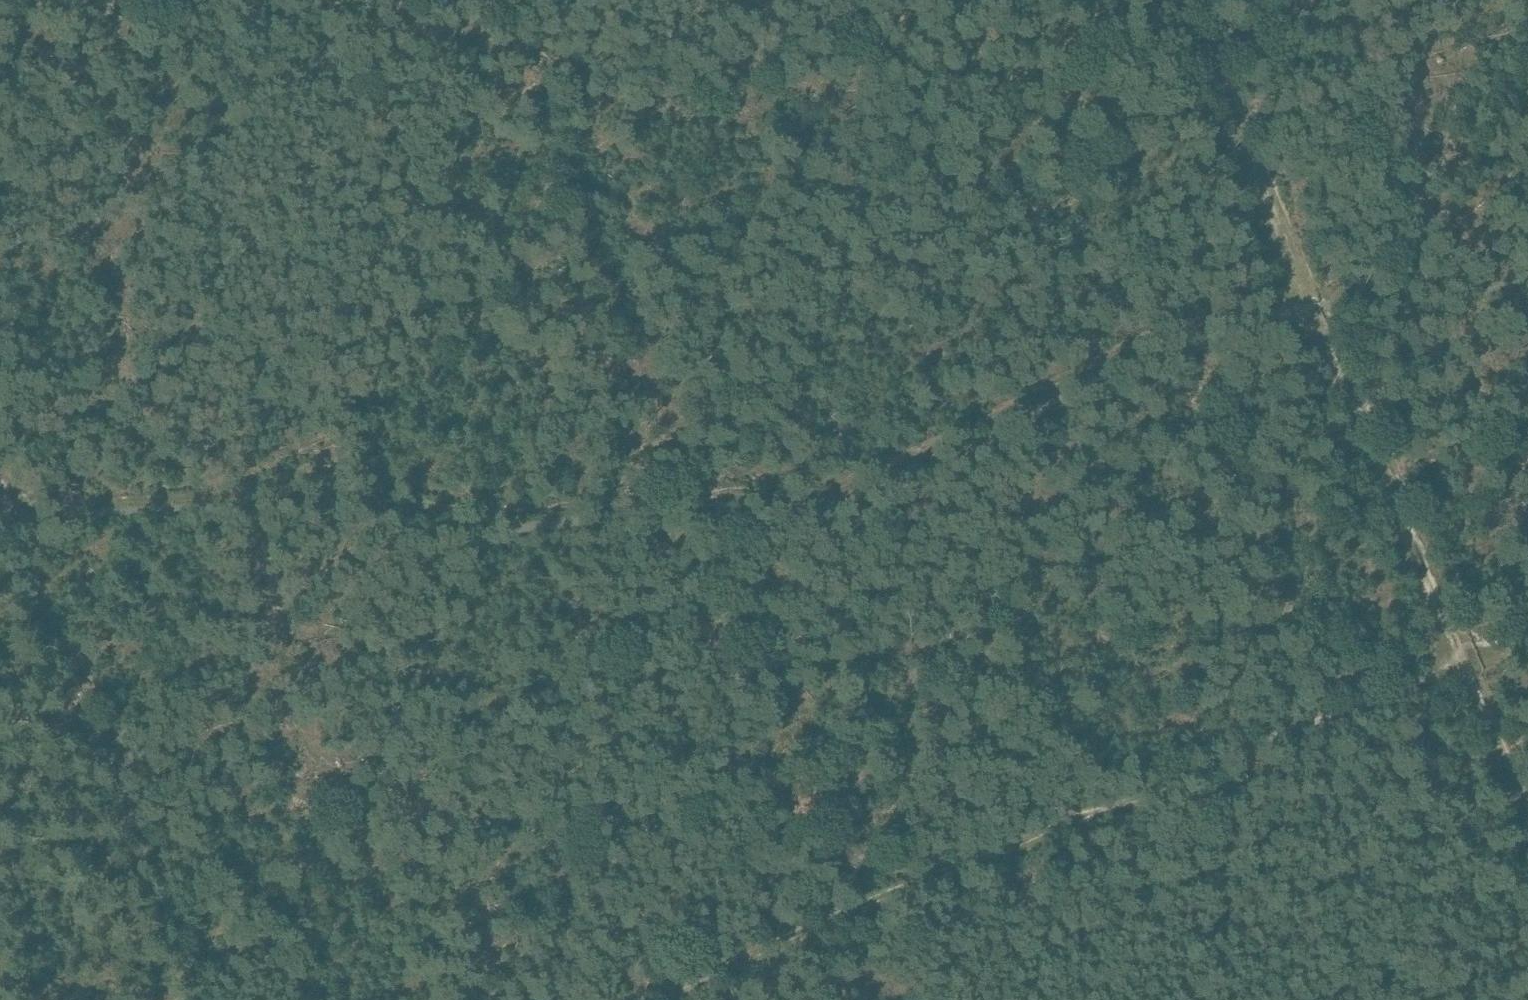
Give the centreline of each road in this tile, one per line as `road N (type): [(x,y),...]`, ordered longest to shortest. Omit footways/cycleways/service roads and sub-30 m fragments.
road 1 (track): [(1464,666),(645,999)]

